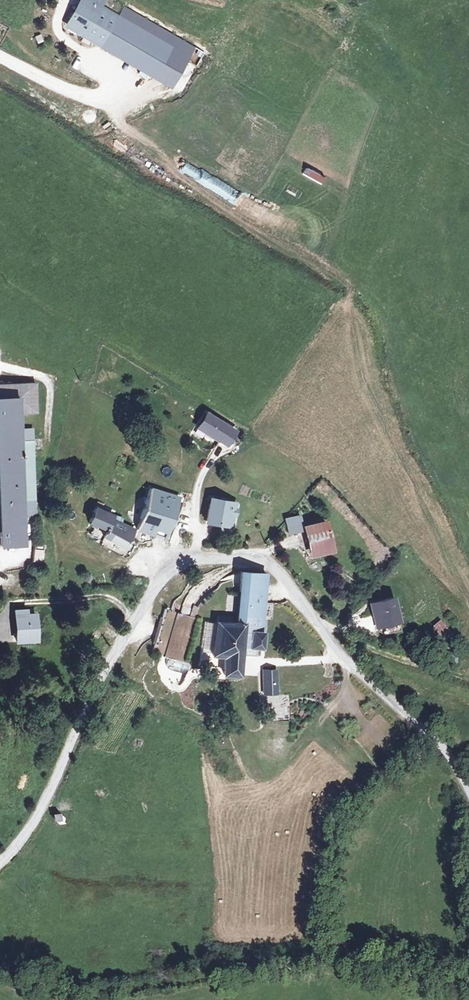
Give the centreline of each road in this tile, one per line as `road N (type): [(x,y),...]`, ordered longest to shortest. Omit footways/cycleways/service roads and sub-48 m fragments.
road 1 (residential): [(0,864),(27,835),(165,570),(199,556),(258,558),(274,569),(339,654),(451,759),(468,787)]

